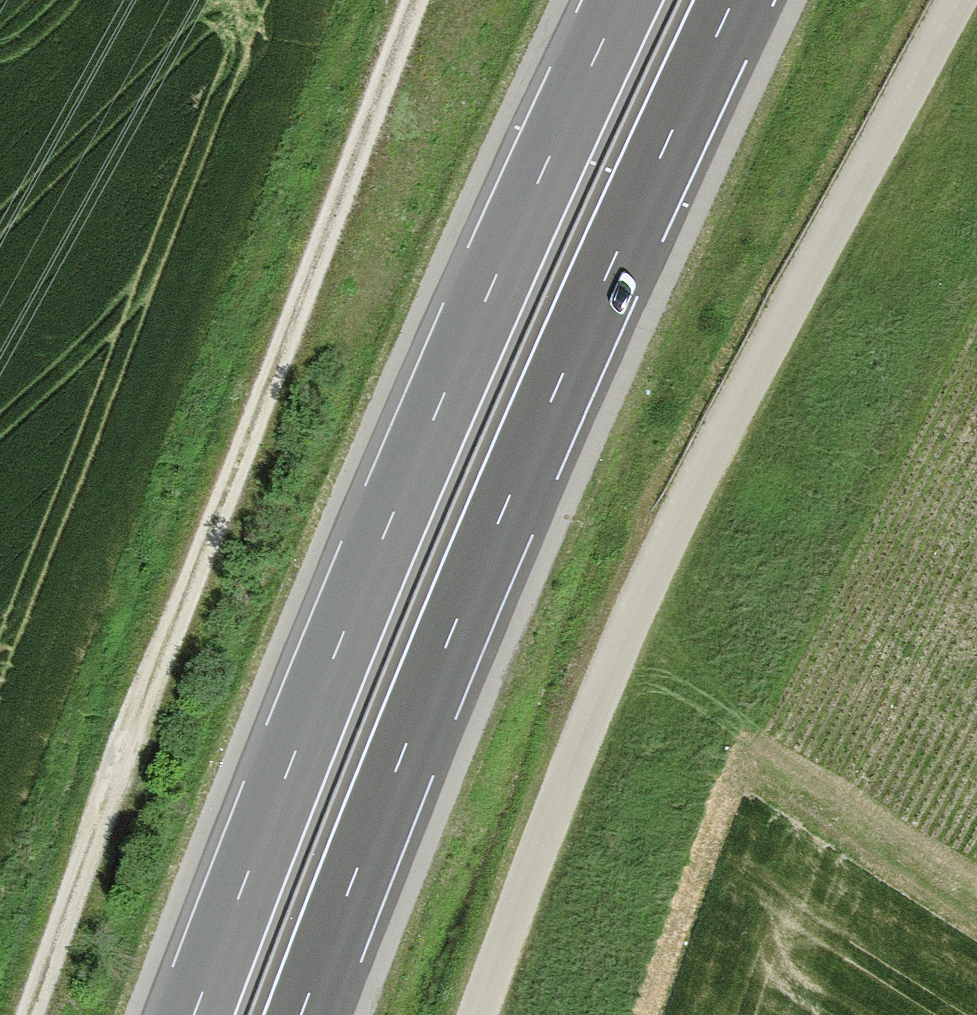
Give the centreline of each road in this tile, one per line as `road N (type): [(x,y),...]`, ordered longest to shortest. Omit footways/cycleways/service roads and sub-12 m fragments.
road 1 (unclassified): [(960,0),(646,586),(480,1014)]
road 2 (trunk): [(317,1014),(557,411),(747,0)]
road 3 (trunk): [(616,0),(459,341),(187,1014)]
road 4 (track): [(417,0),(34,1014)]
road 5 (track): [(740,746),(976,904)]

